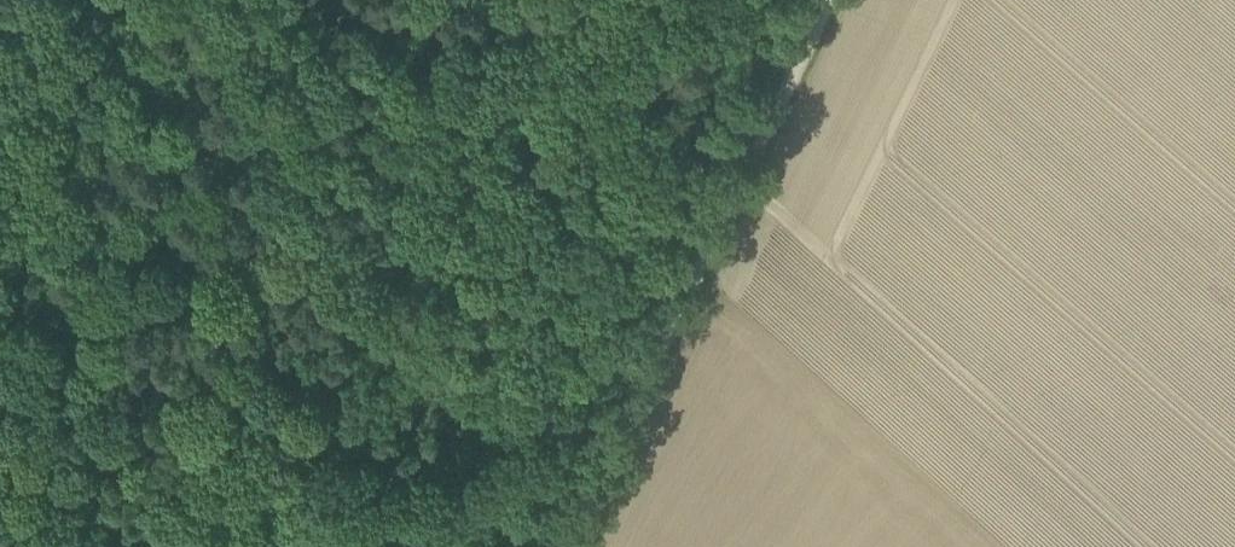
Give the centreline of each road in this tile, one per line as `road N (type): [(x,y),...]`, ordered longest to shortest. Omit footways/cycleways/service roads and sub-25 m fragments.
road 1 (track): [(569,546),(694,266),(826,0)]

